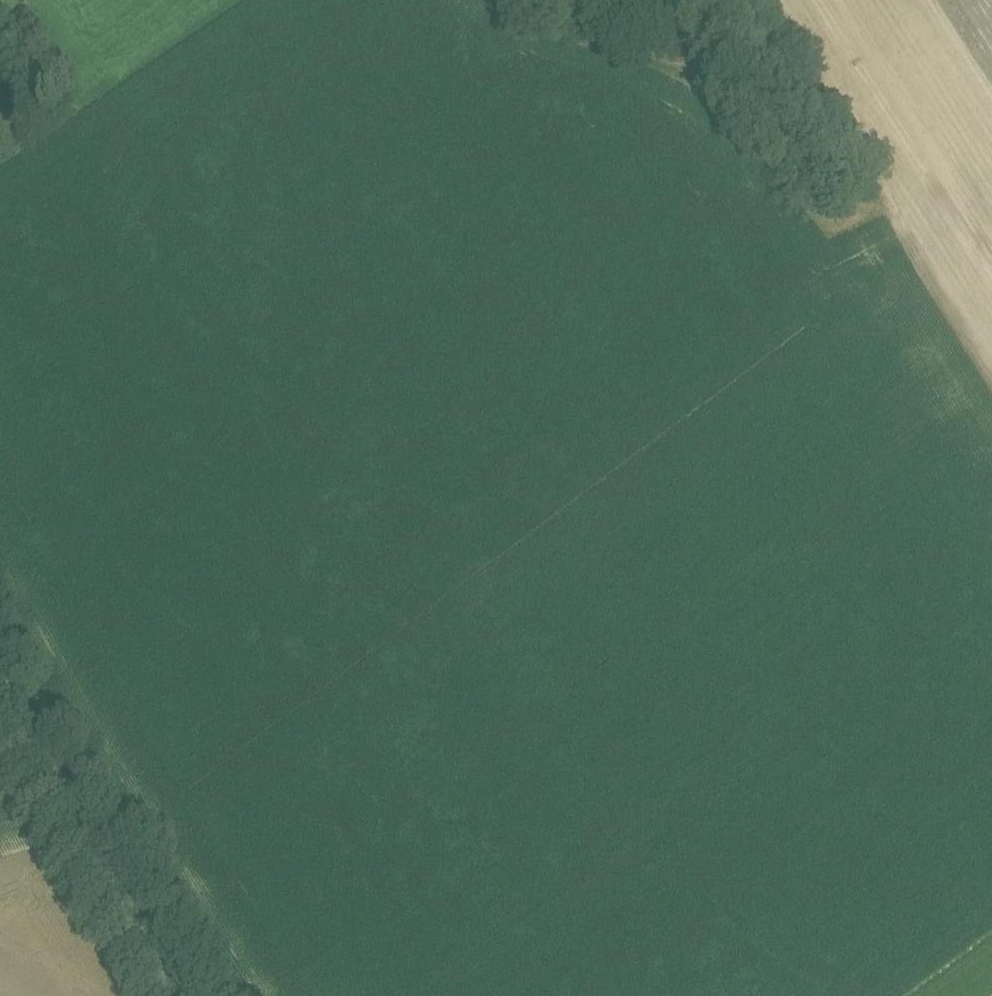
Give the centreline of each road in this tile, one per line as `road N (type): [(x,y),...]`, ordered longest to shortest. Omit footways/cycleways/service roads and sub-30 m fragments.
road 1 (residential): [(166,995),(0,705)]

